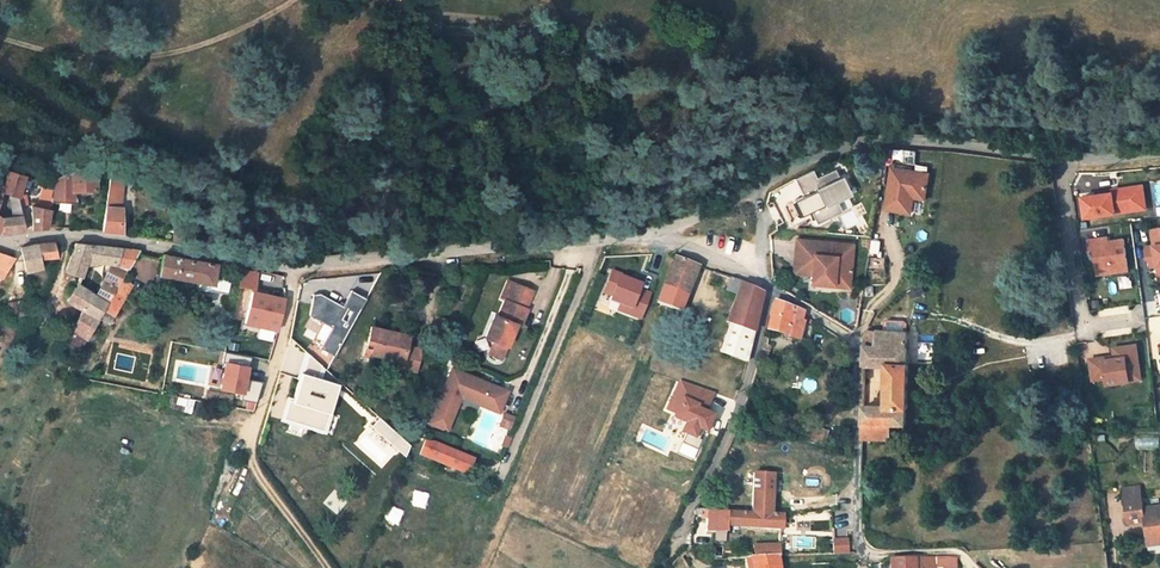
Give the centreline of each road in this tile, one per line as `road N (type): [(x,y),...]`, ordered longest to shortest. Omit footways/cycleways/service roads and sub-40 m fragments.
road 1 (residential): [(976,567),(959,553),(861,553),(855,340),(771,289)]
road 2 (unclassified): [(657,233),(305,265)]
road 3 (unclassified): [(1064,156),(889,140),(838,149),(760,187)]
road 4 (unclassified): [(305,265),(70,234),(0,241)]
road 5 (residential): [(771,289),(716,466),(674,540)]
road 6 (residential): [(1135,319),(1085,328),(1064,156)]
road 7 (residential): [(251,441),(305,265)]
road 8 (track): [(326,567),(253,469),(251,441)]

